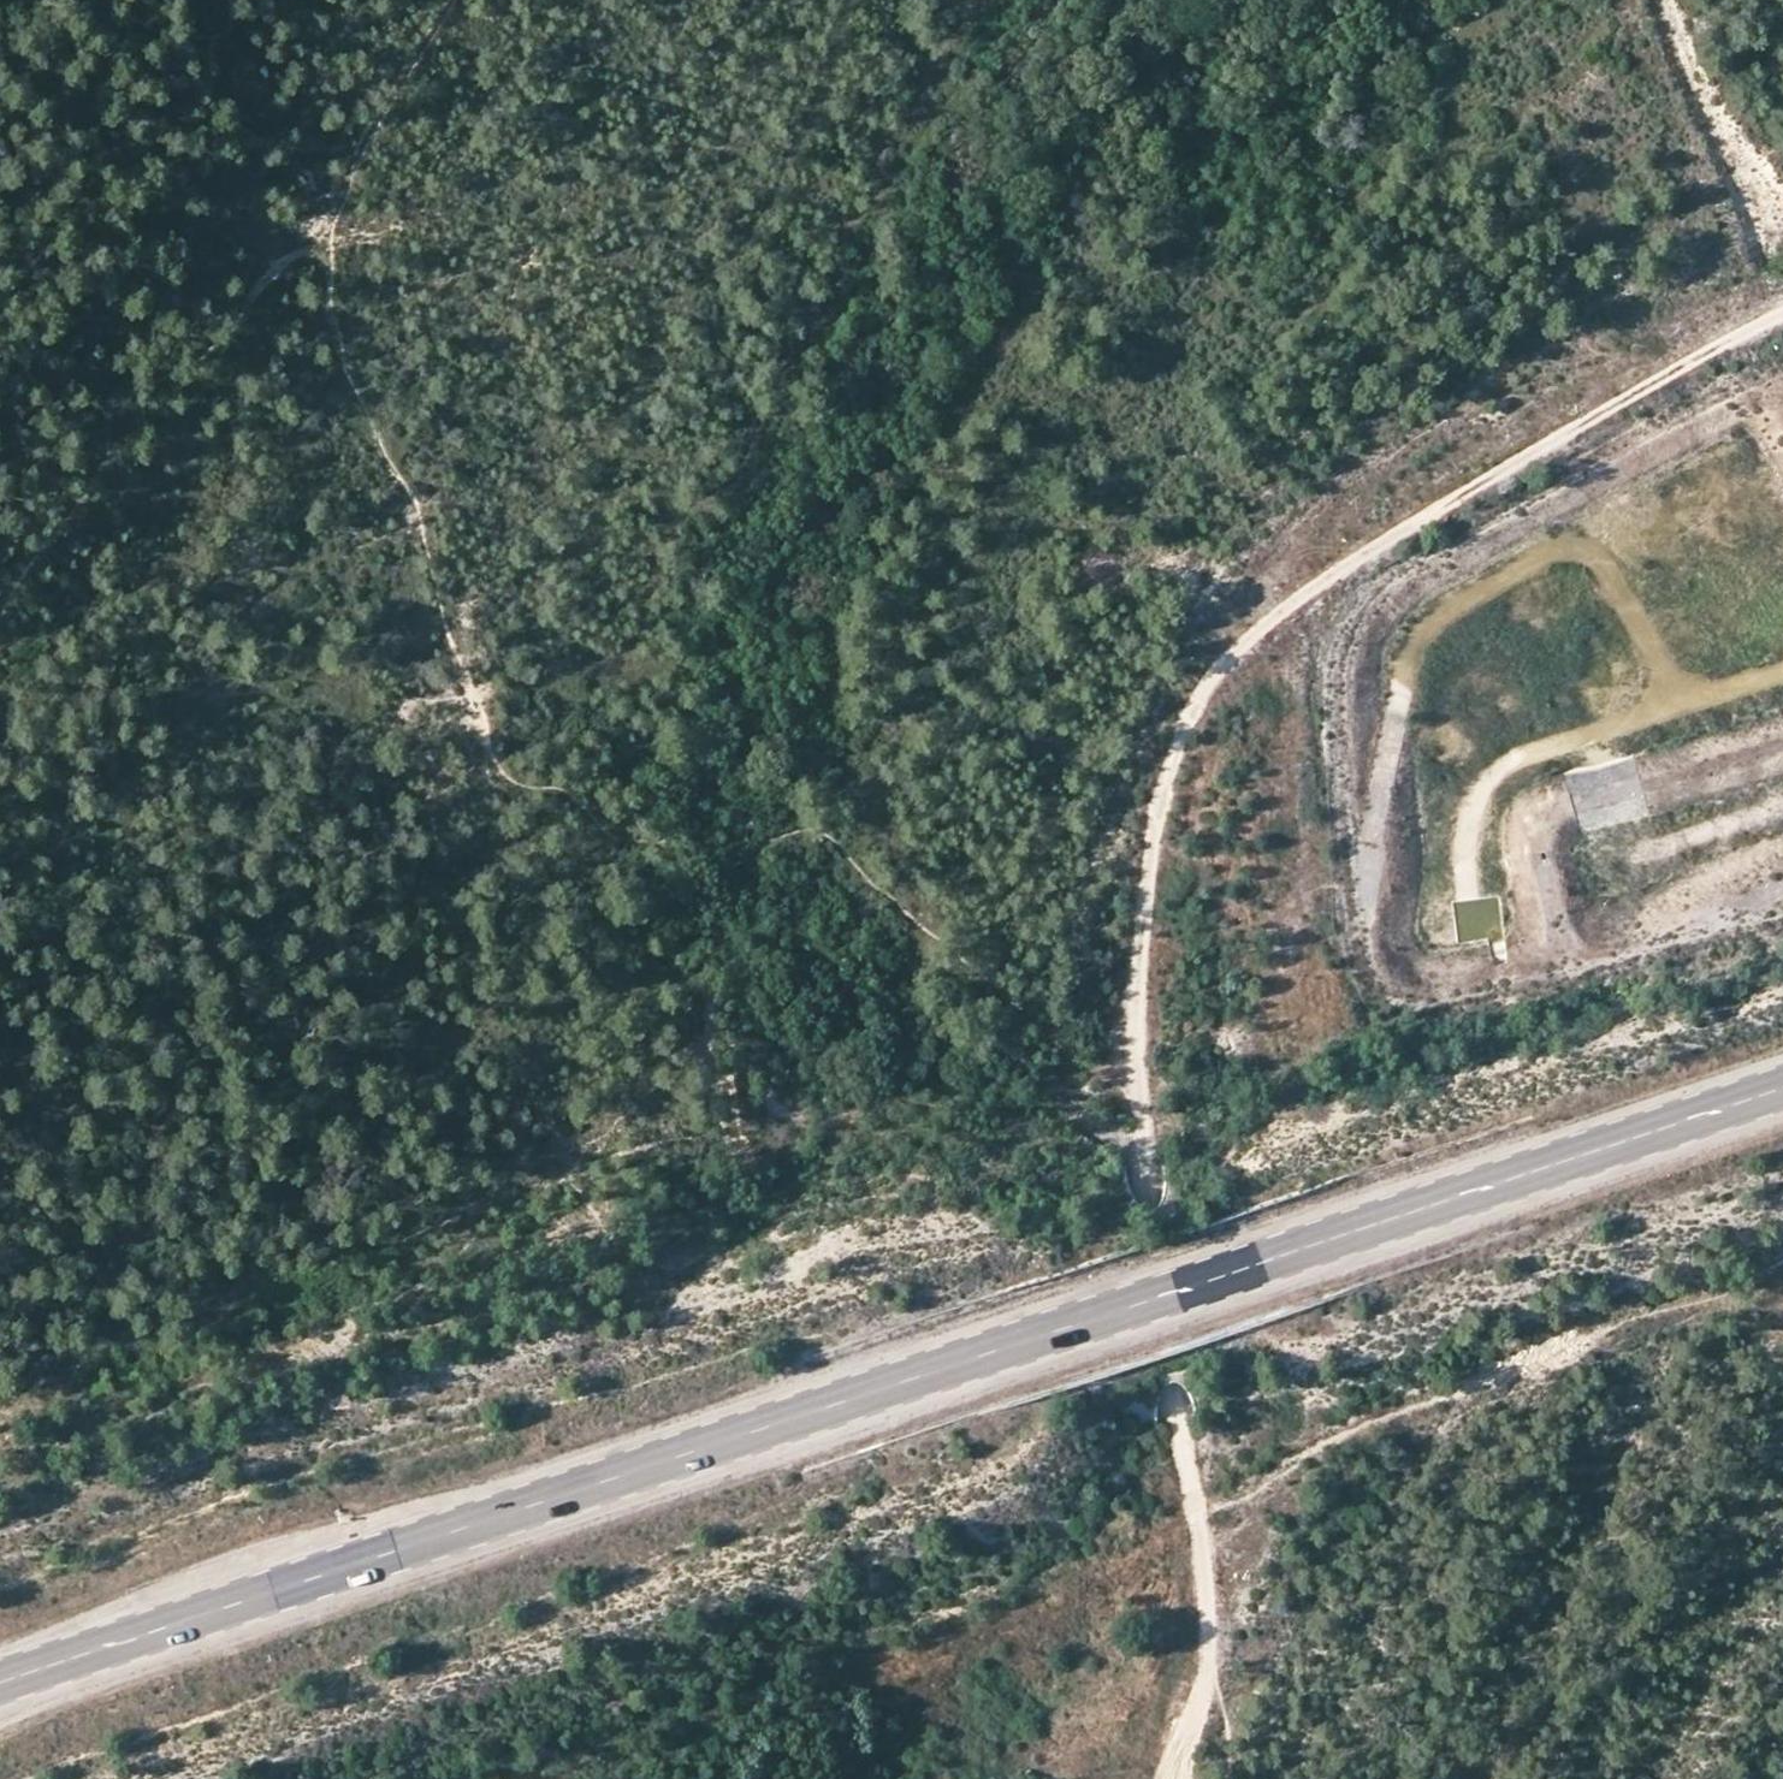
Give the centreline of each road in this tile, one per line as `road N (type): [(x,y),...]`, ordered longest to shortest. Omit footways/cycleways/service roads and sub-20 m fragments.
road 1 (primary): [(0,1679),(1782,1083)]
road 2 (track): [(1178,1778),(1209,1655),(1206,1577),(1130,1044),(1149,864),(1184,727),(1232,656),(1316,589),(1512,467),(1782,315)]
road 3 (track): [(1357,910),(1402,677),(1419,639),(1488,588),(1545,557),(1574,552),(1596,561),(1617,586),(1676,702),(1782,671)]
road 4 (track): [(319,232),(397,76),(449,0)]

